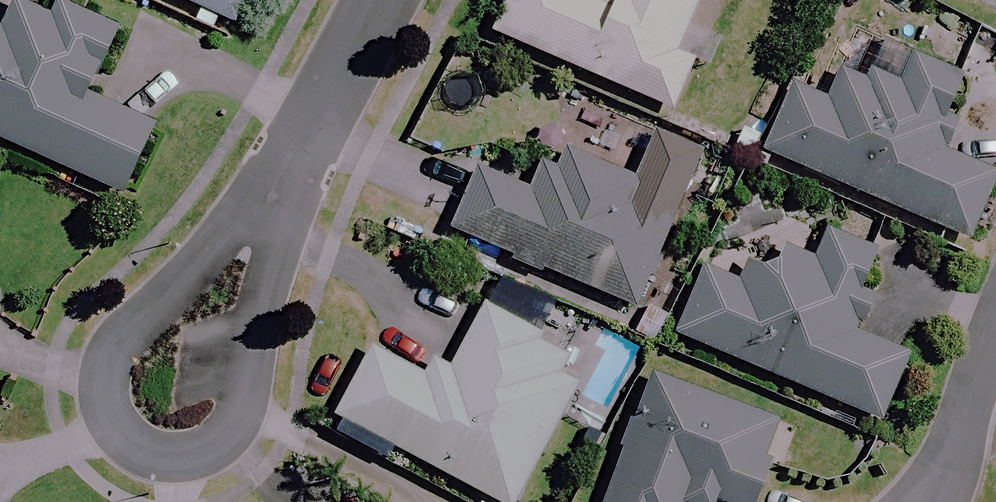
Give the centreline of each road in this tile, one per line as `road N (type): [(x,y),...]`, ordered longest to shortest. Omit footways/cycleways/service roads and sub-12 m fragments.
road 1 (residential): [(274,204),(244,430),(206,453),(172,460),(119,421),(118,361),(165,298)]
road 2 (residential): [(391,0),(274,204)]
road 3 (residential): [(921,501),(995,357)]
road 4 (residential): [(165,298),(274,204)]

